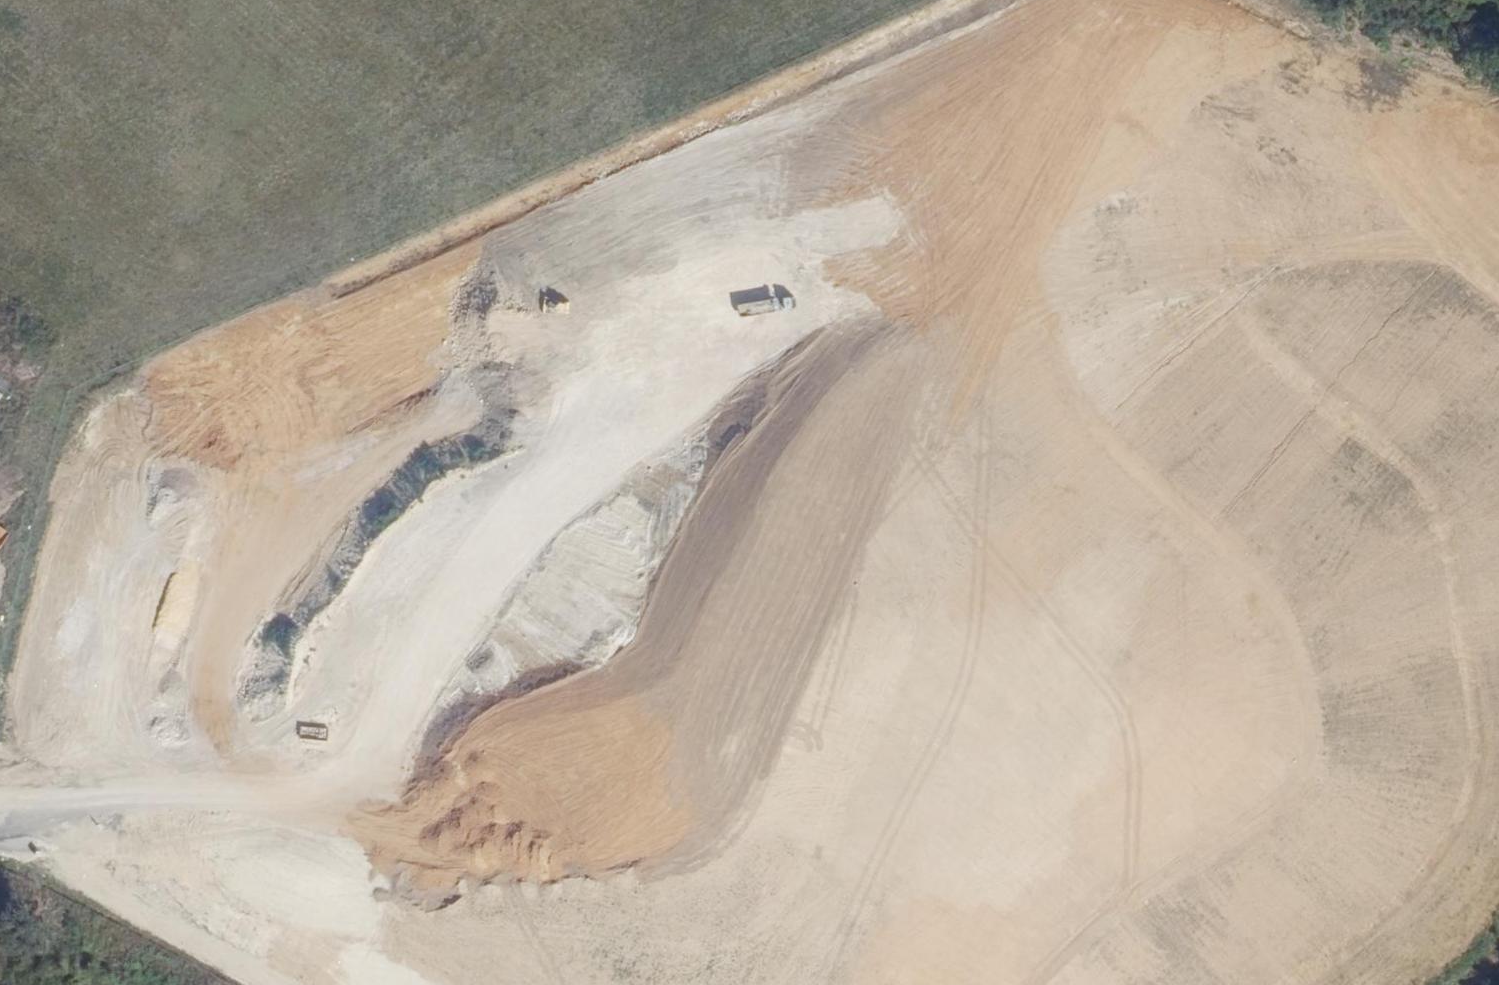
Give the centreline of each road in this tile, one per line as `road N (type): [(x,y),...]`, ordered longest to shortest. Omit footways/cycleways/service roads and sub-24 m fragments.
road 1 (unclassified): [(673,984),(813,837),(880,823),(923,833),(953,859),(965,897)]
road 2 (unclassified): [(0,828),(283,984)]

